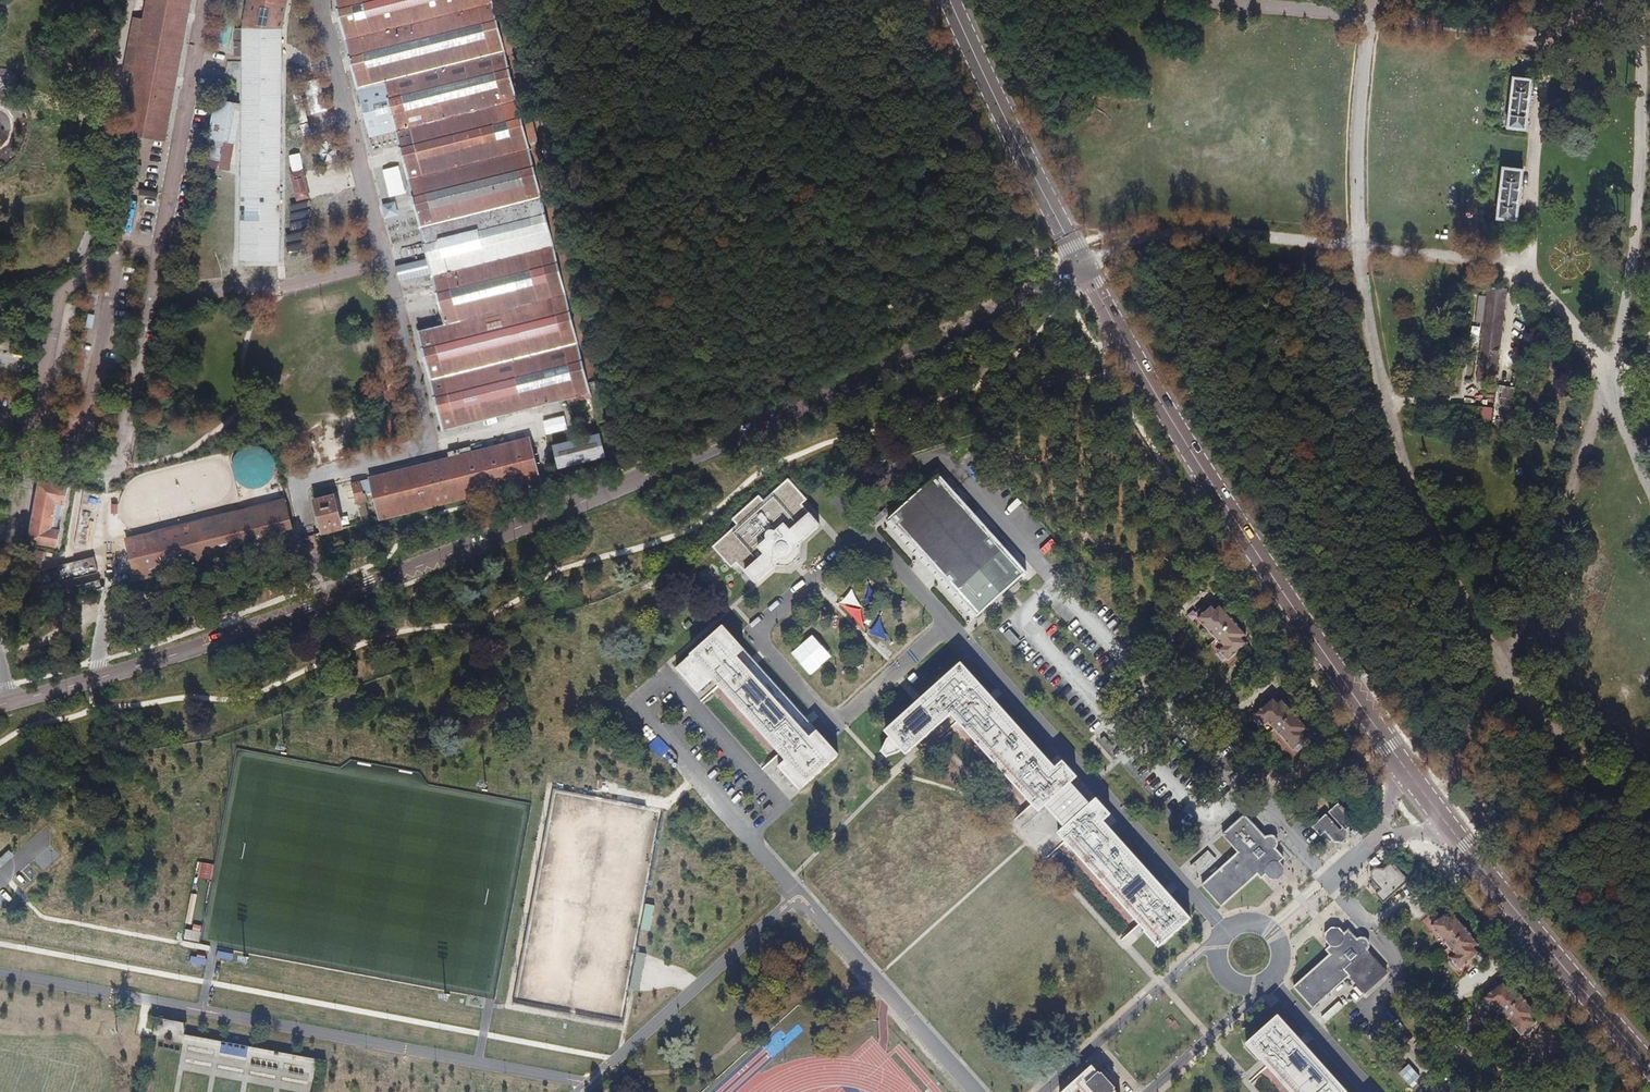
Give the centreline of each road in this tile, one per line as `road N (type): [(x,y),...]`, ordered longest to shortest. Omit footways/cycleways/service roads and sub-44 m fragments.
road 1 (unclassified): [(0,705),(210,643),(501,537),(844,389),(1079,268)]
road 2 (secondary): [(1079,268),(1228,510),(1390,747),(1649,1066)]
road 3 (track): [(1649,825),(1552,735),(1502,669),(1428,540),(1387,426),(1356,248),(1356,133),(1369,17)]
road 4 (track): [(1649,487),(1603,389),(1634,258),(1640,0)]
road 5 (track): [(1529,265),(1196,229),(1125,244),(1079,268)]
road 6 (track): [(1603,389),(1502,669),(1442,787),(1428,798)]
road 7 (secondary): [(947,0),(1079,268)]
road 8 (track): [(1529,265),(1550,39)]
road 9 (track): [(1369,17),(1550,39)]
road 10 (track): [(1198,0),(1369,17)]
road 11 (track): [(1603,389),(1573,325),(1529,265)]

